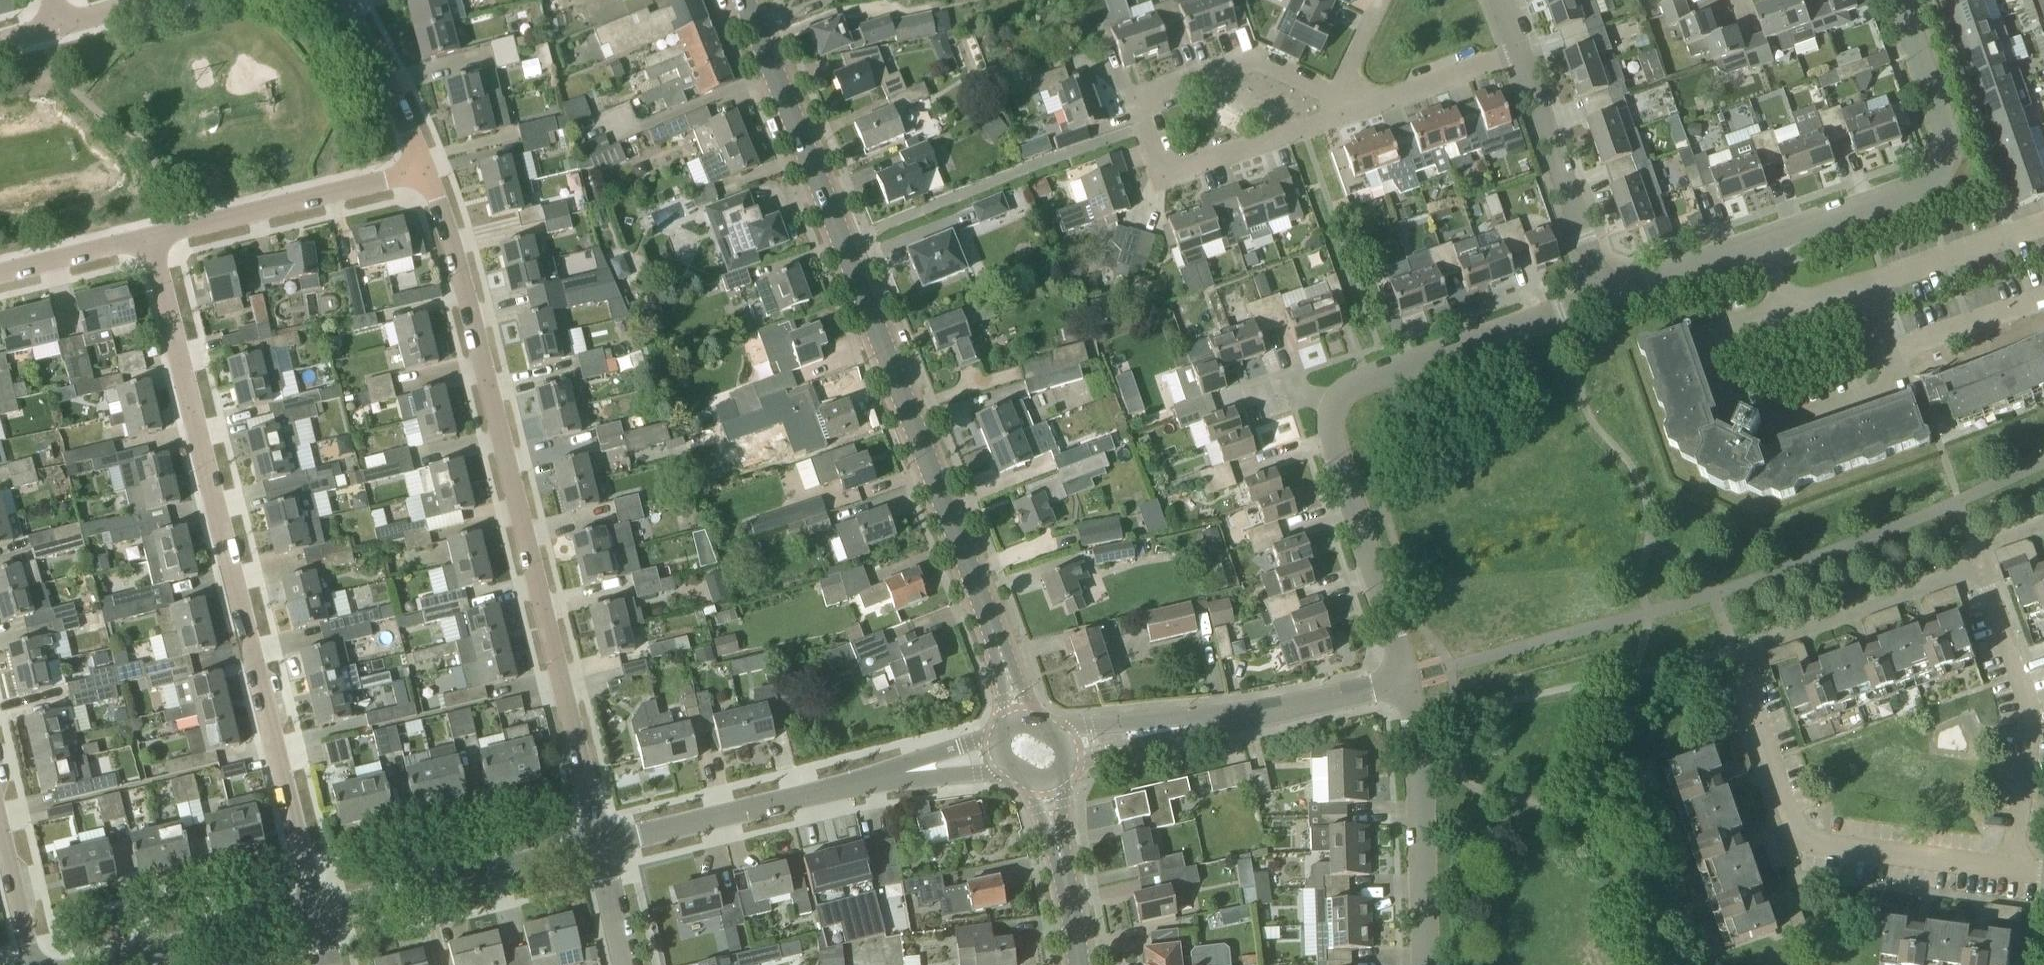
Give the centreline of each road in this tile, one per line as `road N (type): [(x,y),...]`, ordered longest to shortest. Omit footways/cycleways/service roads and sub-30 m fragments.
road 1 (tertiary): [(741,0),(999,659)]
road 2 (residential): [(310,914),(239,607),(137,229)]
road 3 (residential): [(592,841),(453,272),(416,157)]
road 4 (residential): [(1606,289),(1333,384),(1316,406),(1317,429),(1396,677)]
road 5 (residential): [(2009,871),(1801,837),(1731,650)]
road 6 (residential): [(1898,342),(1891,393),(1792,430),(1726,398),(1707,336),(1792,310)]
road 7 (residential): [(1901,0),(1951,144),(1945,168),(1925,189),(1767,234)]
road 8 (residential): [(2009,871),(2030,719),(1975,546)]
road 9 (residential): [(592,841),(900,773)]
road 10 (residential): [(310,914),(592,841)]
road 11 (residential): [(1396,677),(1415,786),(1419,964)]
road 12 (residential): [(137,229),(416,157)]
road 13 (residential): [(1975,546),(1950,577),(1731,650)]
road 14 (residential): [(1147,732),(1396,677)]
road 15 (residential): [(1606,289),(1518,51)]
road 16 (residential): [(1148,136),(1150,100),(1170,78),(1253,51),(1335,95)]
road 17 (residential): [(1148,136),(1163,166),(1176,170),(1342,114)]
road 18 (residential): [(99,964),(310,914)]
road 19 (residential): [(2043,227),(1862,289)]
road 20 (residential): [(1342,114),(1518,51)]
road 21 (residential): [(416,157),(336,0)]
road 22 (residential): [(1767,234),(1606,289)]
road 23 (residential): [(1898,342),(2043,297)]
road 24 (residential): [(38,964),(0,818)]
road 25 (residential): [(0,267),(137,229)]
road 26 (residential): [(622,964),(592,841)]
road 27 (tertiary): [(1078,964),(1058,844)]

